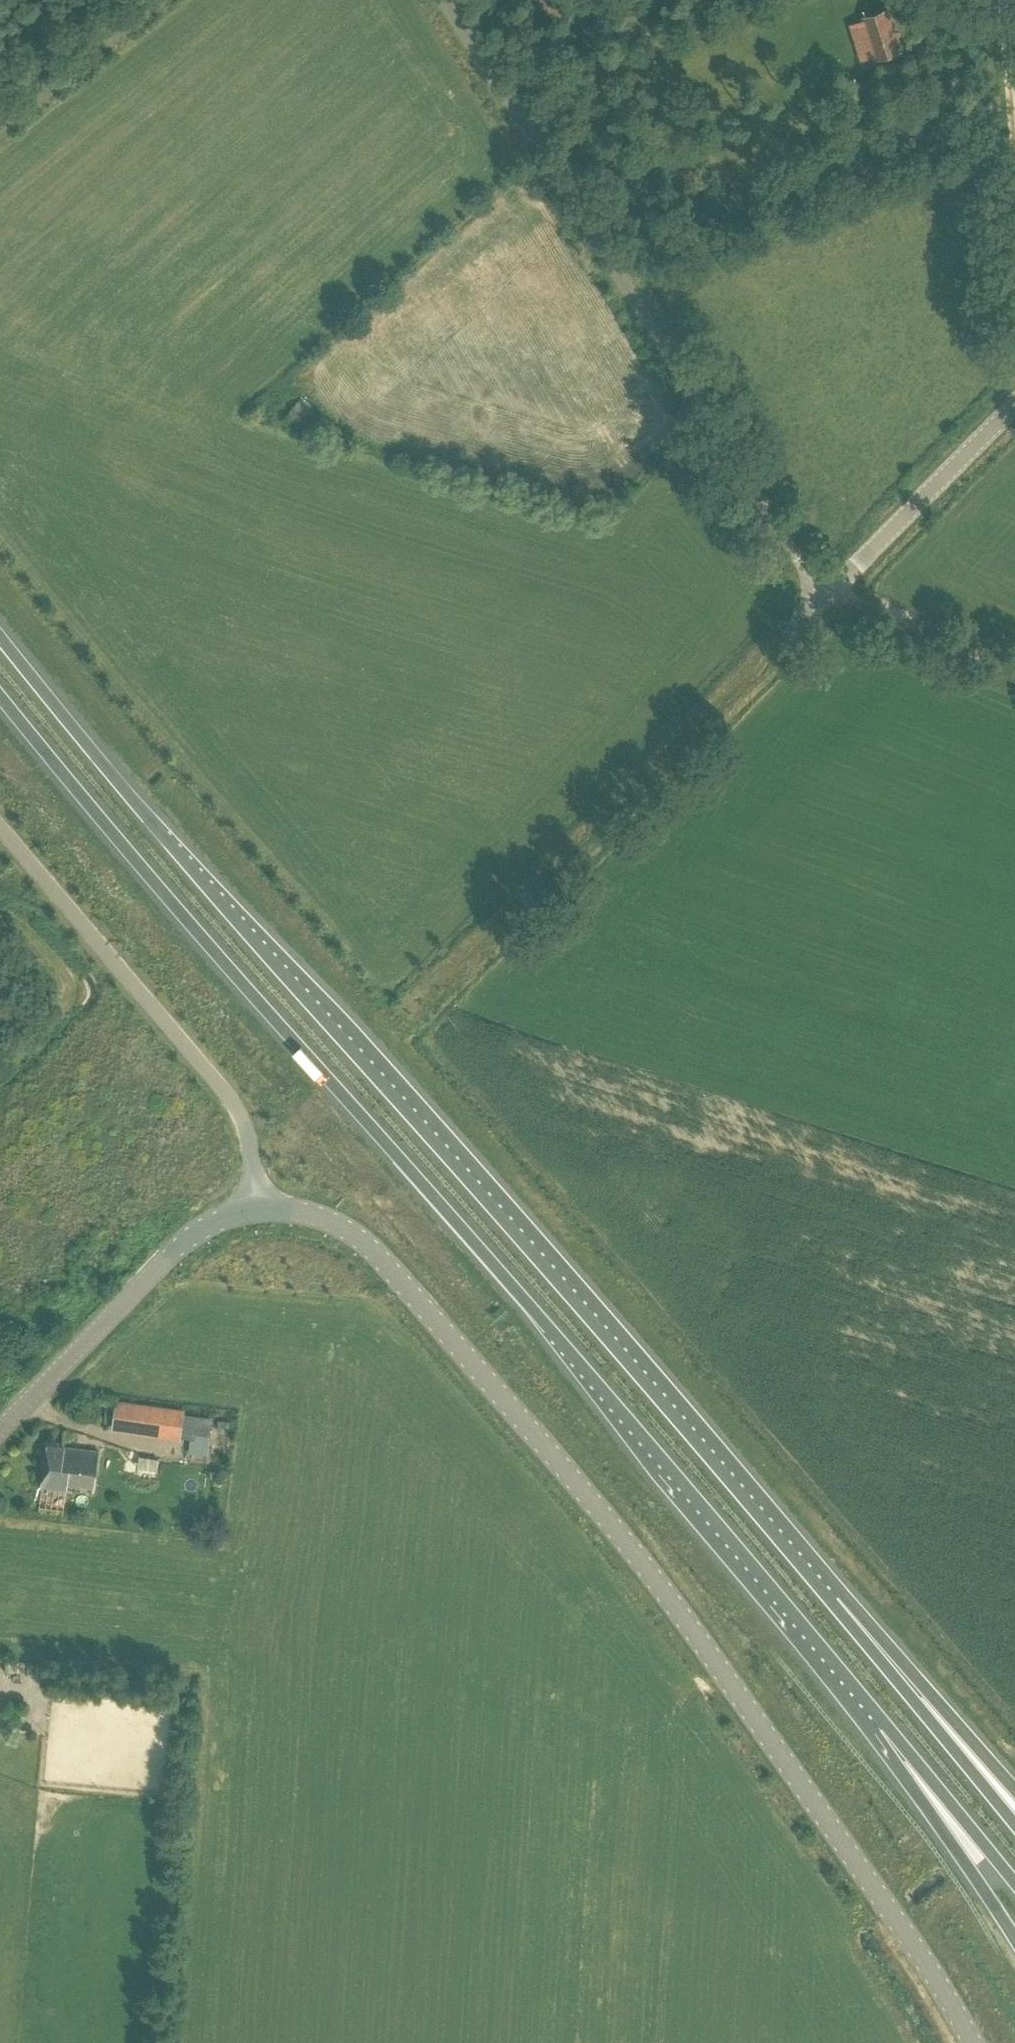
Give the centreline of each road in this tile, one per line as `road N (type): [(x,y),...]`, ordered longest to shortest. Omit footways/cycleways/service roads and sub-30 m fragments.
road 1 (trunk): [(891,1674),(0,638)]
road 2 (trunk): [(0,694),(862,1696)]
road 3 (tertiary): [(973,2042),(684,1617),(579,1488),(383,1261),(343,1229),(284,1209),(259,1210)]
road 4 (unclassified): [(827,597),(442,0)]
road 5 (unclassified): [(435,986),(827,597)]
road 6 (unclassified): [(0,825),(237,1109),(252,1145),(259,1210)]
road 7 (tertiary): [(0,1430),(200,1231),(259,1210)]
road 8 (trunk): [(862,1696),(1014,1938)]
road 9 (unclassified): [(827,597),(1014,403)]
road 10 (trunk): [(862,1696),(1014,1885)]
road 11 (track): [(997,0),(1014,221)]
road 12 (unclassified): [(159,0),(0,131)]
road 13 (track): [(827,597),(1014,677)]
road 14 (trunk): [(1014,1826),(891,1674)]
road 15 (trunk): [(1014,1796),(891,1674)]

